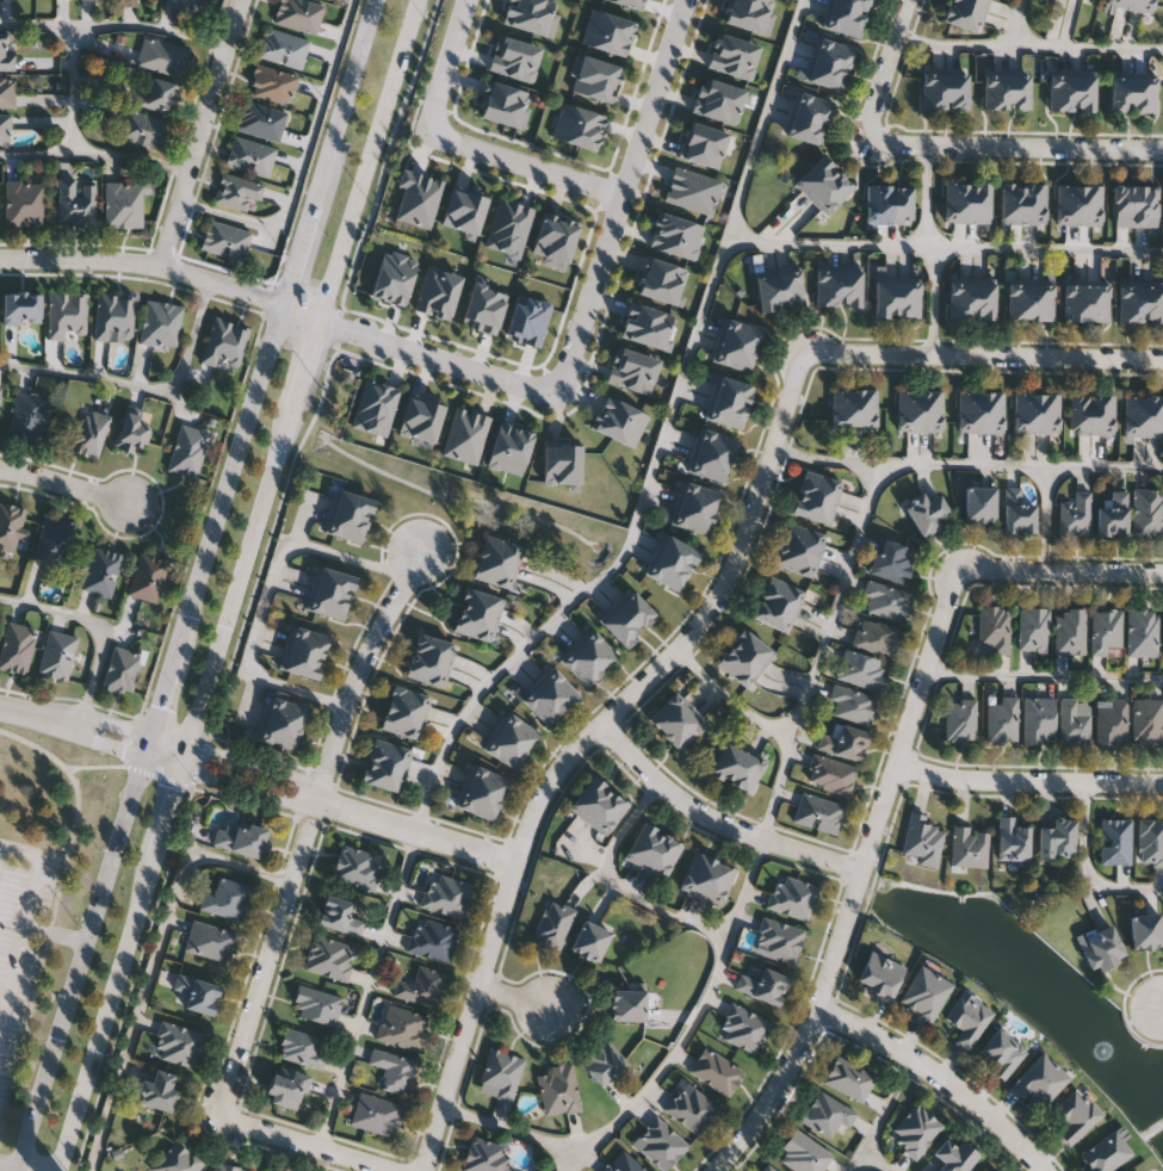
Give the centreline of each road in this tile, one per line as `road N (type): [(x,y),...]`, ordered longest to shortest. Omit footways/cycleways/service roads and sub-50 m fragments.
road 1 (secondary): [(55,1170),(419,0)]
road 2 (residential): [(423,1170),(476,980),(544,788),(716,602),(744,544),(804,352)]
road 3 (residential): [(222,1114),(354,677),(422,557)]
road 4 (residential): [(707,1170),(792,1057),(862,873),(895,762)]
road 5 (secondary): [(148,762),(17,1170)]
road 6 (residential): [(686,0),(567,370),(555,383)]
road 7 (residential): [(804,352),(1162,357)]
road 8 (secondary): [(284,305),(185,640)]
road 9 (residential): [(602,724),(693,810),(862,873)]
road 10 (residential): [(874,134),(892,143),(1162,151)]
road 11 (residential): [(284,305),(161,269),(0,263)]
road 12 (residential): [(815,1005),(970,1097),(1046,1170)]
road 13 (residential): [(241,0),(161,269)]
road 14 (residential): [(1162,780),(954,776),(895,762)]
road 15 (residential): [(318,316),(530,386),(555,383)]
road 16 (tertiary): [(515,860),(314,803)]
road 17 (secondary): [(378,0),(317,199)]
road 18 (residential): [(895,762),(964,571)]
road 19 (residential): [(432,134),(624,196)]
road 20 (residential): [(964,571),(1162,572)]
road 21 (residential): [(401,1170),(222,1114)]
road 22 (tertiary): [(314,803),(295,780),(157,735)]
road 23 (tertiary): [(148,762),(314,803)]
road 24 (residential): [(909,0),(871,112),(874,134)]
road 25 (residential): [(472,0),(432,134)]
road 26 (residential): [(0,475),(130,510)]

